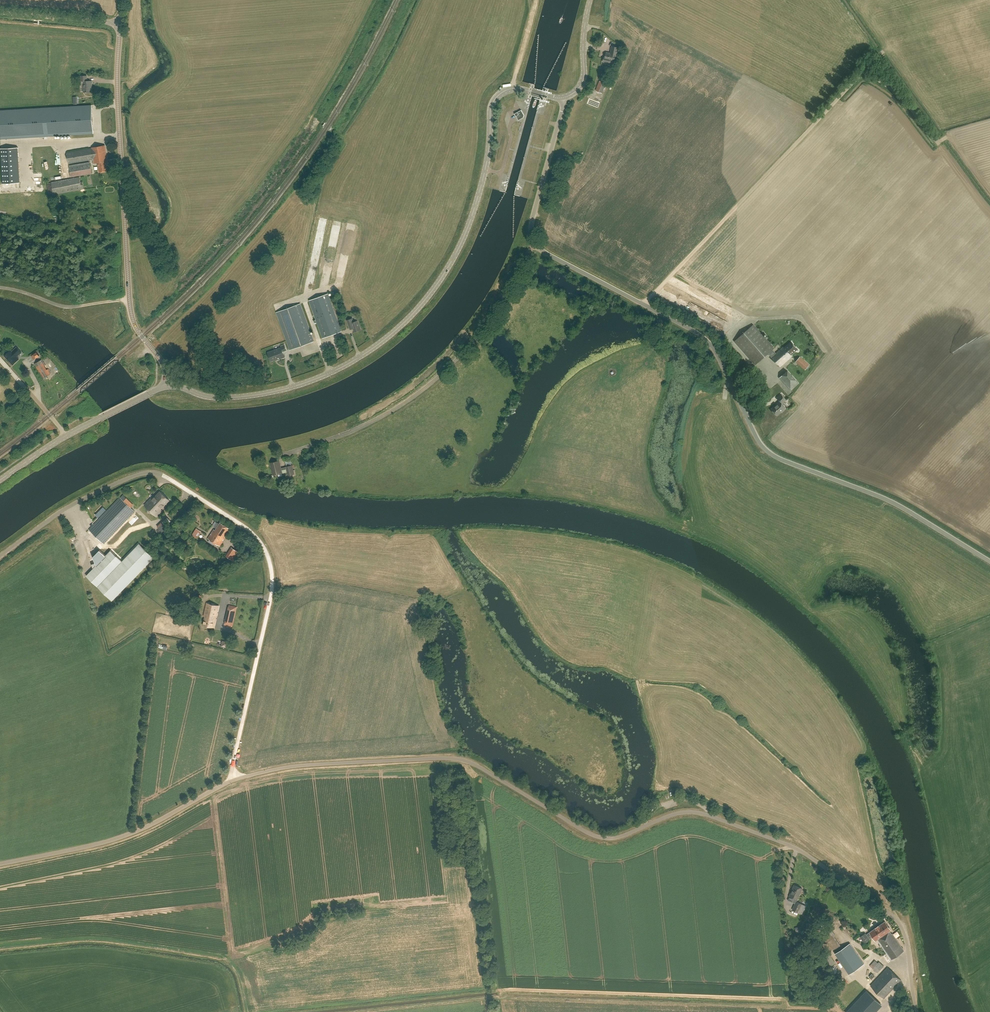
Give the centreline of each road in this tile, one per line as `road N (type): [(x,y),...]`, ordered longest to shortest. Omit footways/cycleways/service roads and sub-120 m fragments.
road 1 (unclassified): [(919,1011),(895,918),(808,856),(710,816),(672,814),(605,840),(448,758),(294,765),(235,778)]
road 2 (unclassified): [(989,561),(878,496),(778,458),(760,443),(715,349),(700,334),(536,244)]
road 3 (unclassified): [(235,778),(273,582),(253,533),(151,472),(76,503),(0,556)]
road 4 (tertiary): [(169,386),(216,398),(272,392),(340,368),(386,338),(431,293),(465,235),(485,173),(494,101),(511,88),(533,92)]
road 5 (unclassified): [(169,386),(129,298),(121,23)]
road 6 (track): [(646,306),(884,49)]
road 7 (unclassified): [(335,438),(411,400),(464,354),(536,244)]
road 8 (unclassified): [(0,864),(112,840),(235,778)]
road 9 (tertiary): [(0,479),(66,435),(169,386)]
road 10 (unclassified): [(536,244),(533,222),(565,97)]
road 11 (unclassified): [(0,12),(121,23)]

